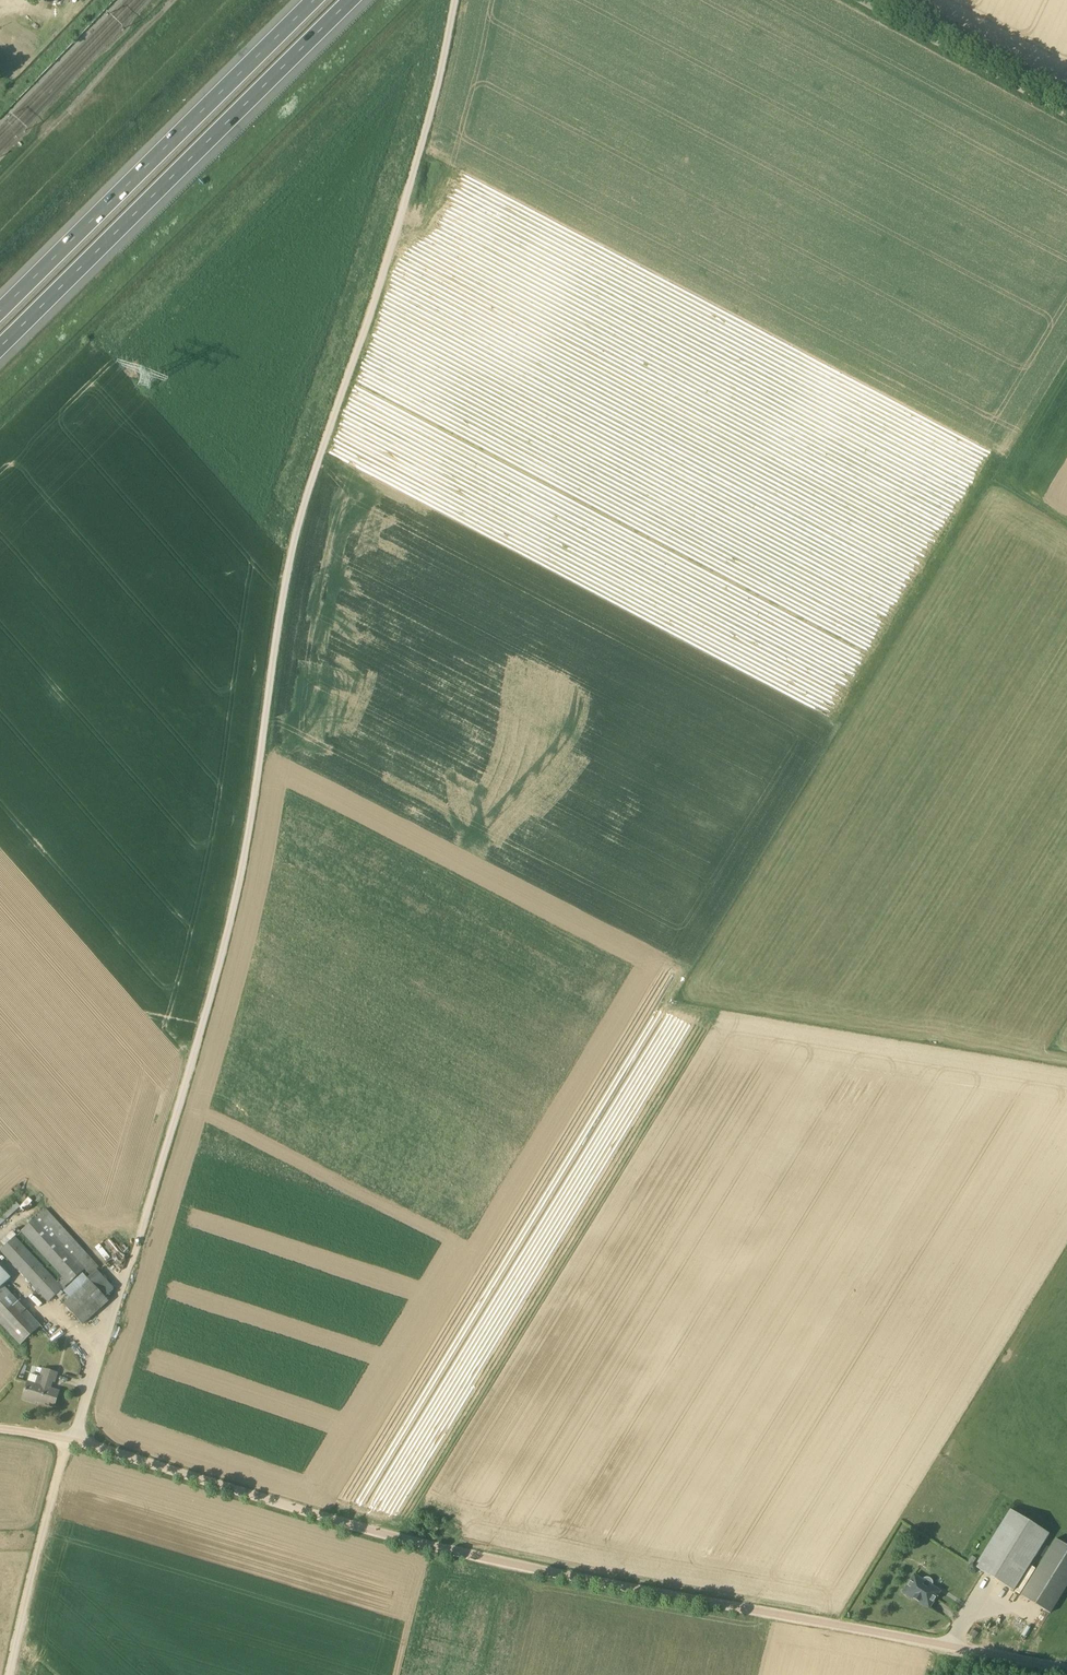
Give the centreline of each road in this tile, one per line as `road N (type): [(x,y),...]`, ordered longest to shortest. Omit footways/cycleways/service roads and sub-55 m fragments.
road 1 (track): [(128,1267),(232,908),(291,548),(439,88),(454,0)]
road 2 (unclassified): [(1066,1671),(490,1561),(69,1441)]
road 3 (motorway): [(0,354),(358,0)]
road 4 (motorway): [(316,0),(0,313)]
road 5 (track): [(0,182),(176,0)]
road 6 (track): [(69,1441),(11,1674)]
road 7 (unclassified): [(1066,110),(871,0)]
road 8 (unclassified): [(69,1441),(128,1267)]

